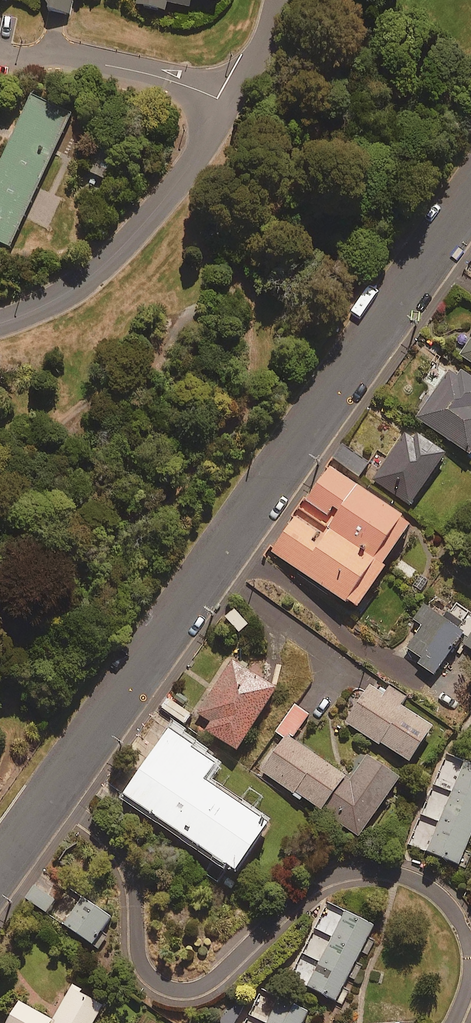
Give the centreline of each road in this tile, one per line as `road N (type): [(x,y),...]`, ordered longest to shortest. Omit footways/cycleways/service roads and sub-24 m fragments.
road 1 (residential): [(470,199),(49,793)]
road 2 (residential): [(454,1022),(470,975),(466,929),(446,900),(410,877),(371,869),(311,887),(211,979),(180,990),(147,976),(121,847),(49,793)]

